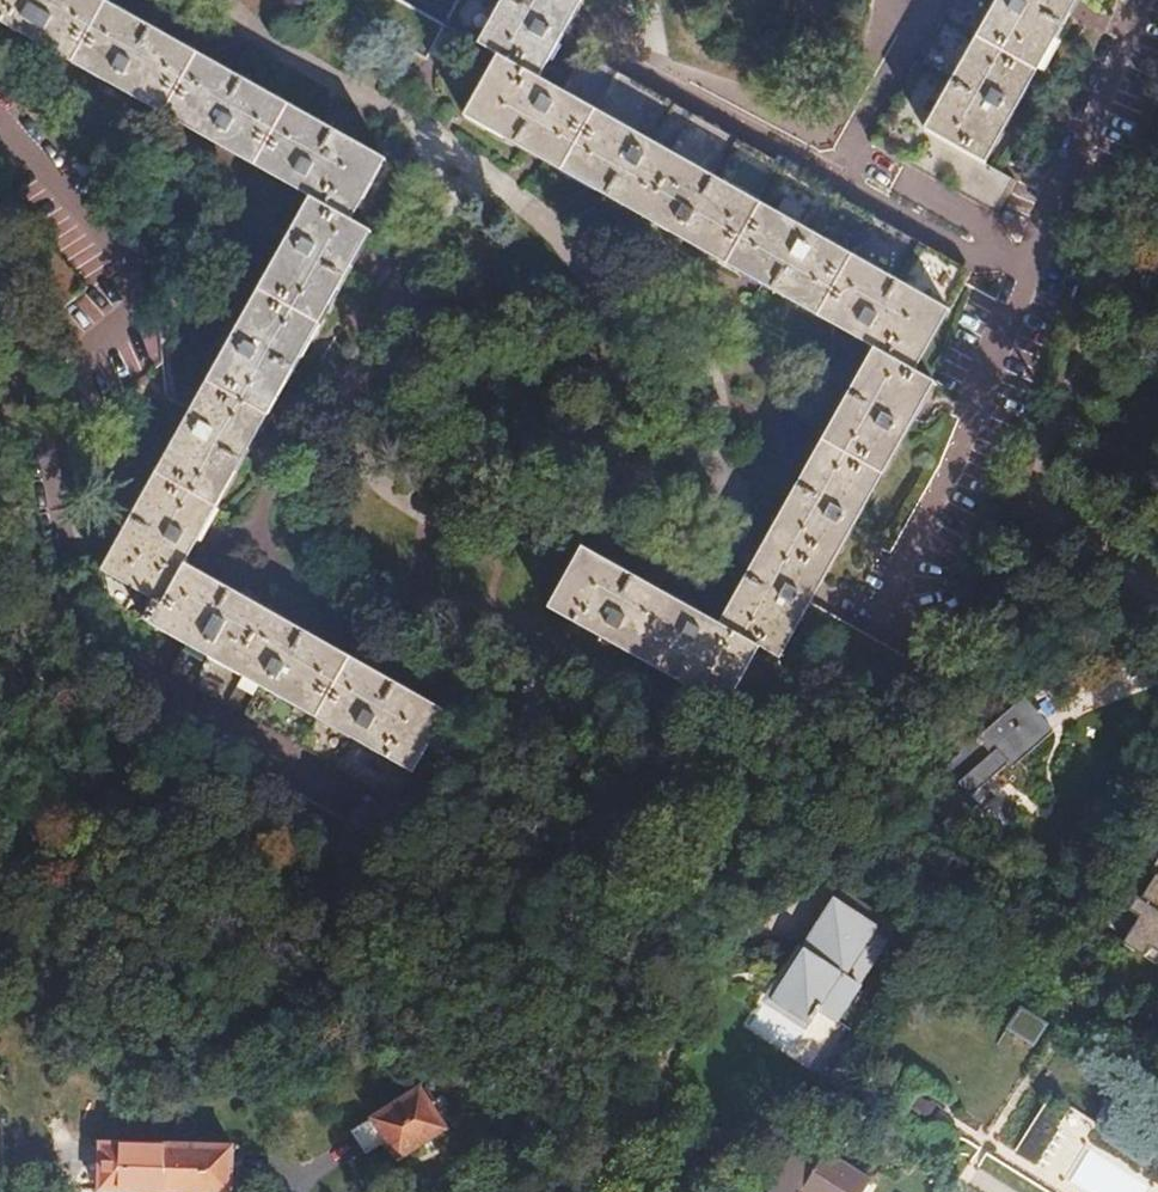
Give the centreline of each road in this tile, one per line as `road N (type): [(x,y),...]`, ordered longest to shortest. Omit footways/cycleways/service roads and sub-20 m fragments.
road 1 (residential): [(628,1191),(723,851),(755,830),(798,834),(850,853),(1157,1049)]
road 2 (residential): [(1024,501),(1157,152)]
road 3 (residential): [(1024,501),(1157,581)]

